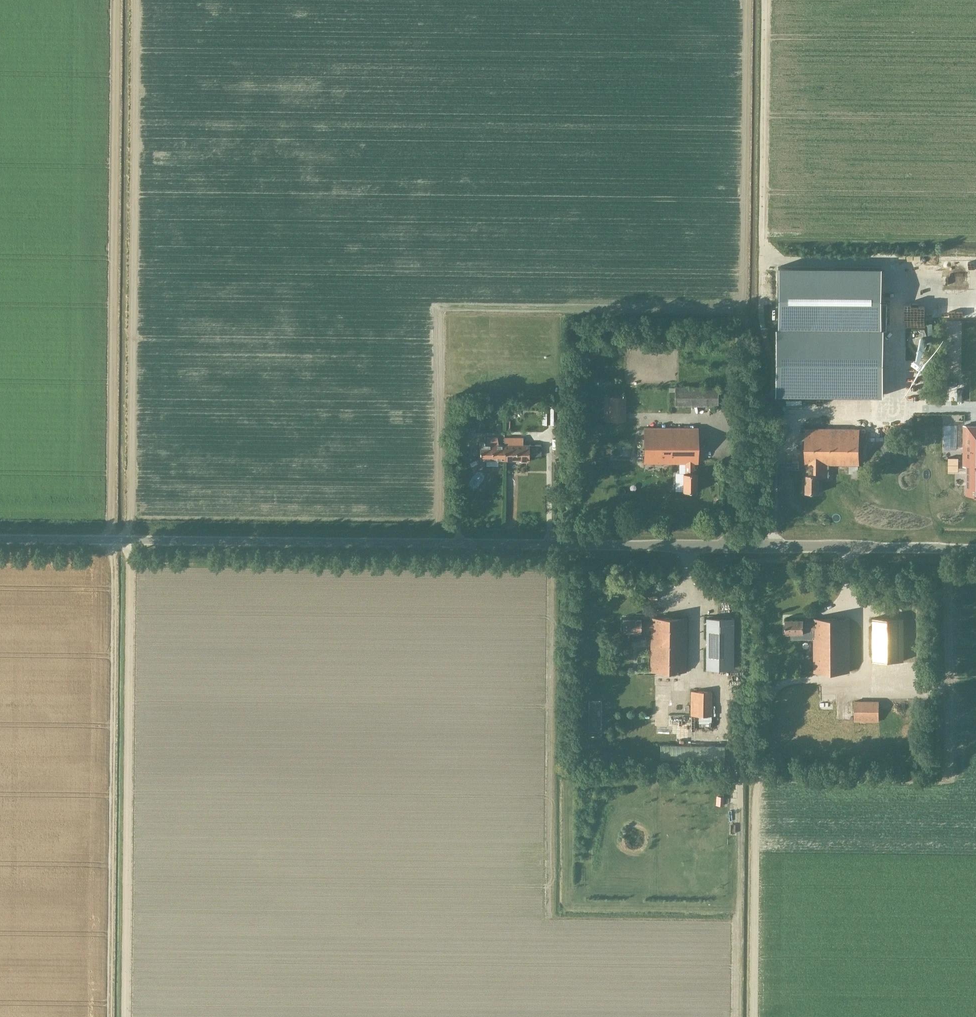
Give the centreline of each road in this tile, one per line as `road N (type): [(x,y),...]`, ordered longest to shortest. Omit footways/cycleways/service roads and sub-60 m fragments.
road 1 (unclassified): [(975,548),(0,538)]

